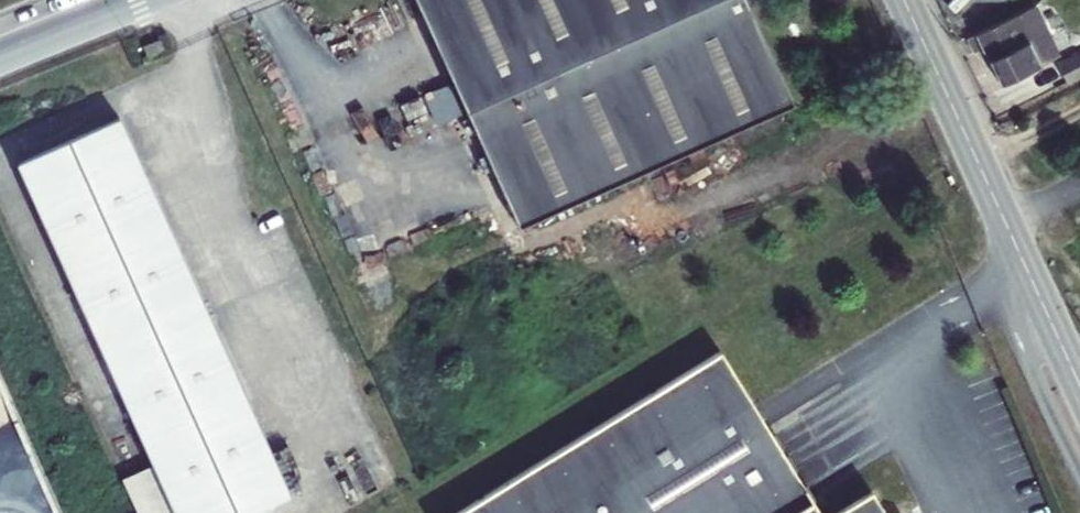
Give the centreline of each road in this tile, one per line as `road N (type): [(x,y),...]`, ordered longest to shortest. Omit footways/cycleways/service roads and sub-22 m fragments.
road 1 (tertiary): [(904,0),(1079,385)]
road 2 (unclassified): [(0,55),(136,0)]

